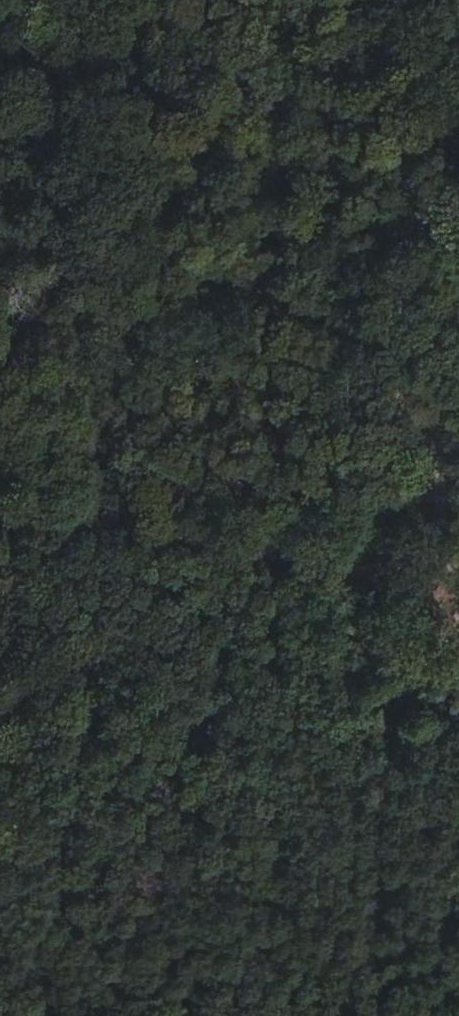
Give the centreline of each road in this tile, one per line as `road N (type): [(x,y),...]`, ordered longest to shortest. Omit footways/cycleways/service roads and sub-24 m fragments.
road 1 (track): [(0,524),(450,561)]

